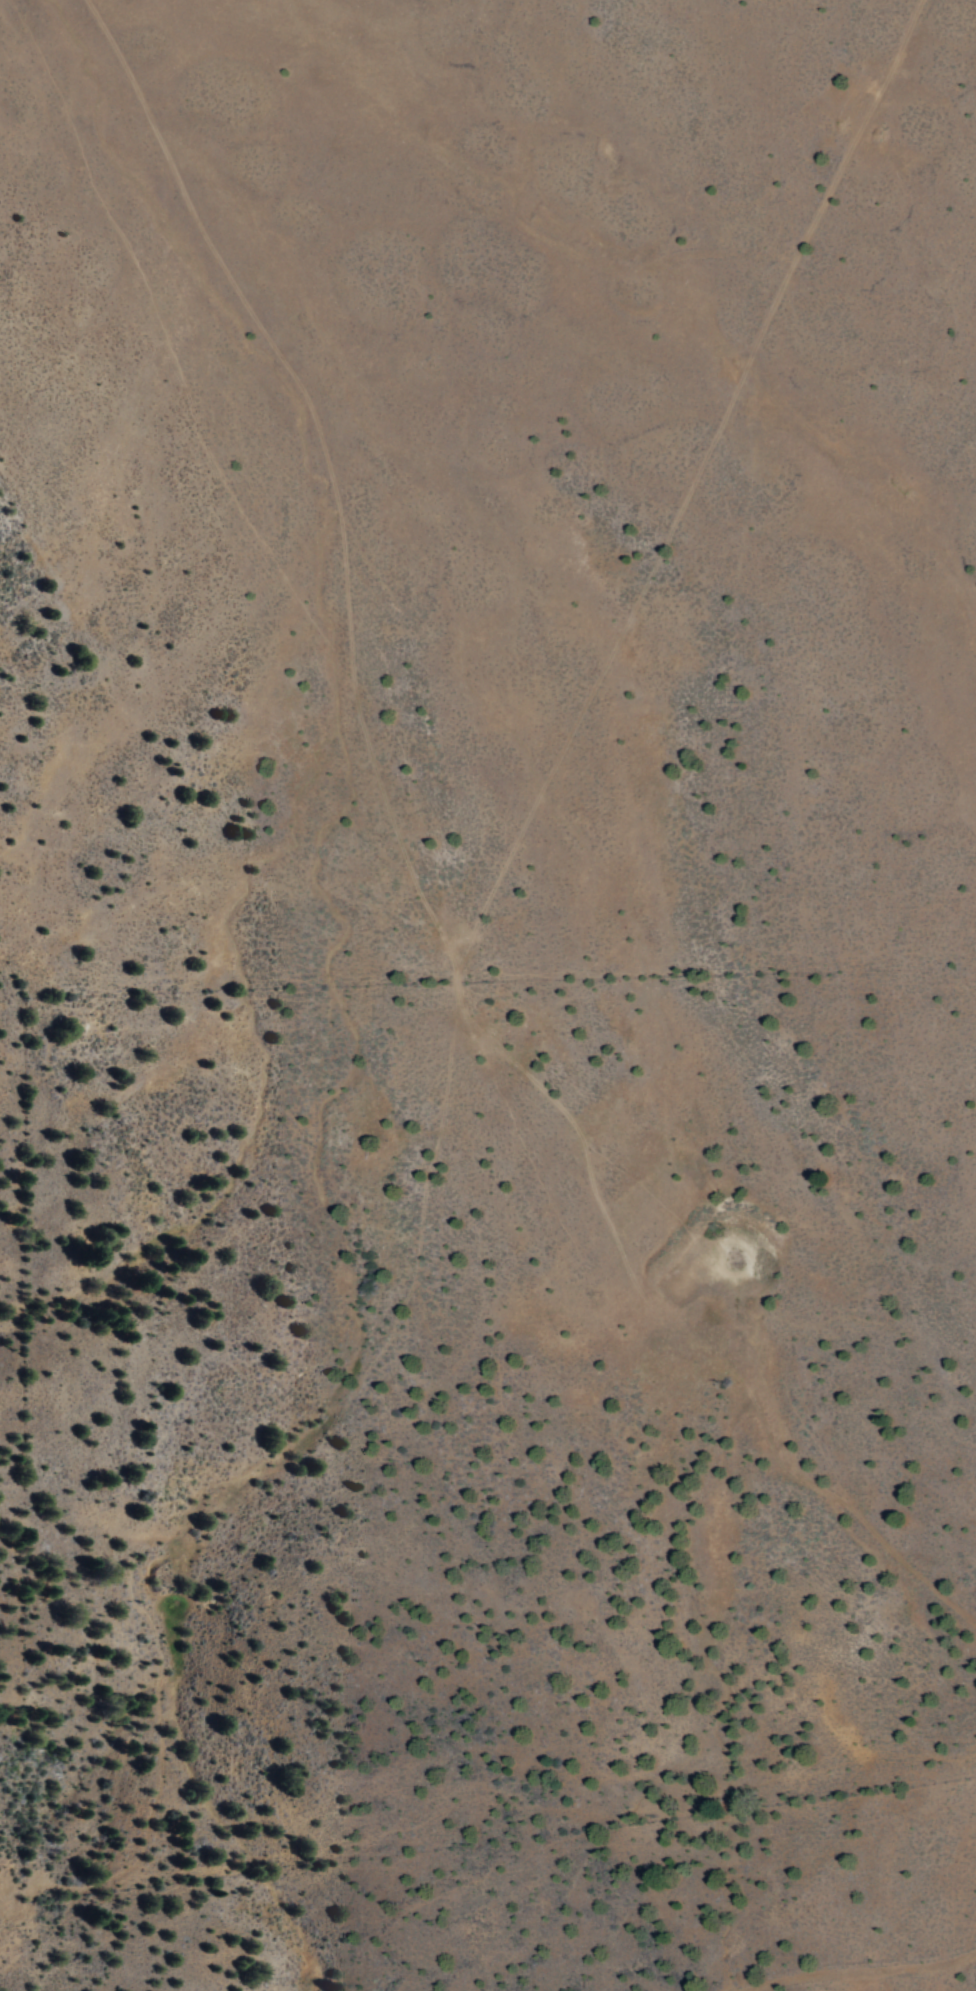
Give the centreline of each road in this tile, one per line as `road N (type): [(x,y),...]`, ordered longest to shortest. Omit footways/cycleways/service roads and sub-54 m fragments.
road 1 (track): [(919,0),(703,466),(458,962)]
road 2 (track): [(975,1947),(736,1990)]

